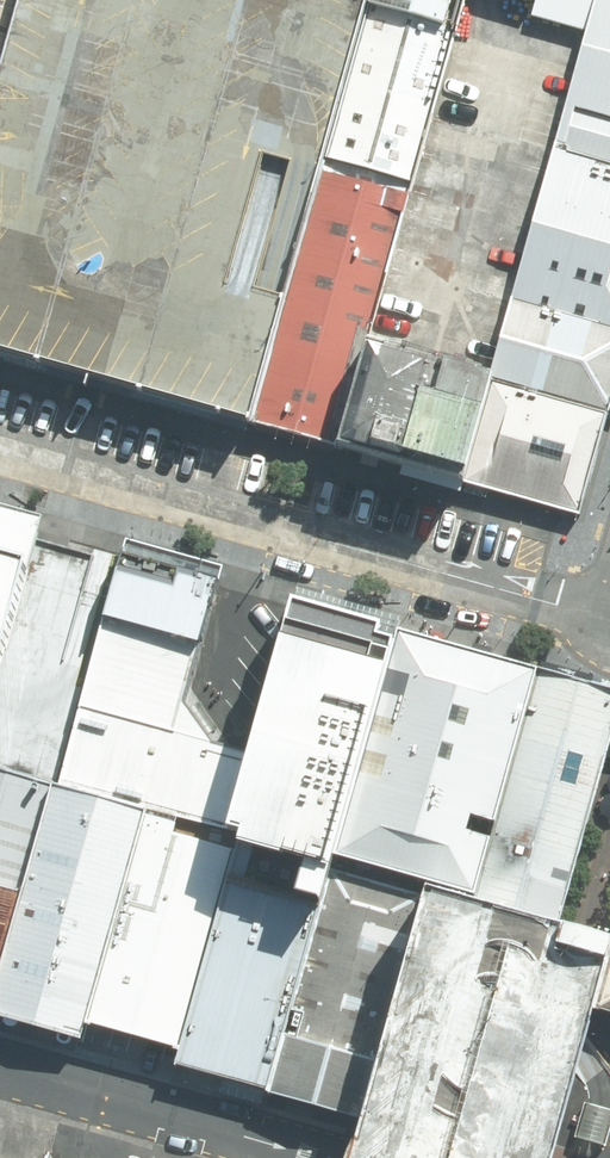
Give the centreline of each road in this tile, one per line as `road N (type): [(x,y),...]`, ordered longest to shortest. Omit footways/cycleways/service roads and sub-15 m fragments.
road 1 (residential): [(404,561),(0,449)]
road 2 (residential): [(0,1071),(303,1157)]
road 3 (residential): [(404,561),(599,617)]

